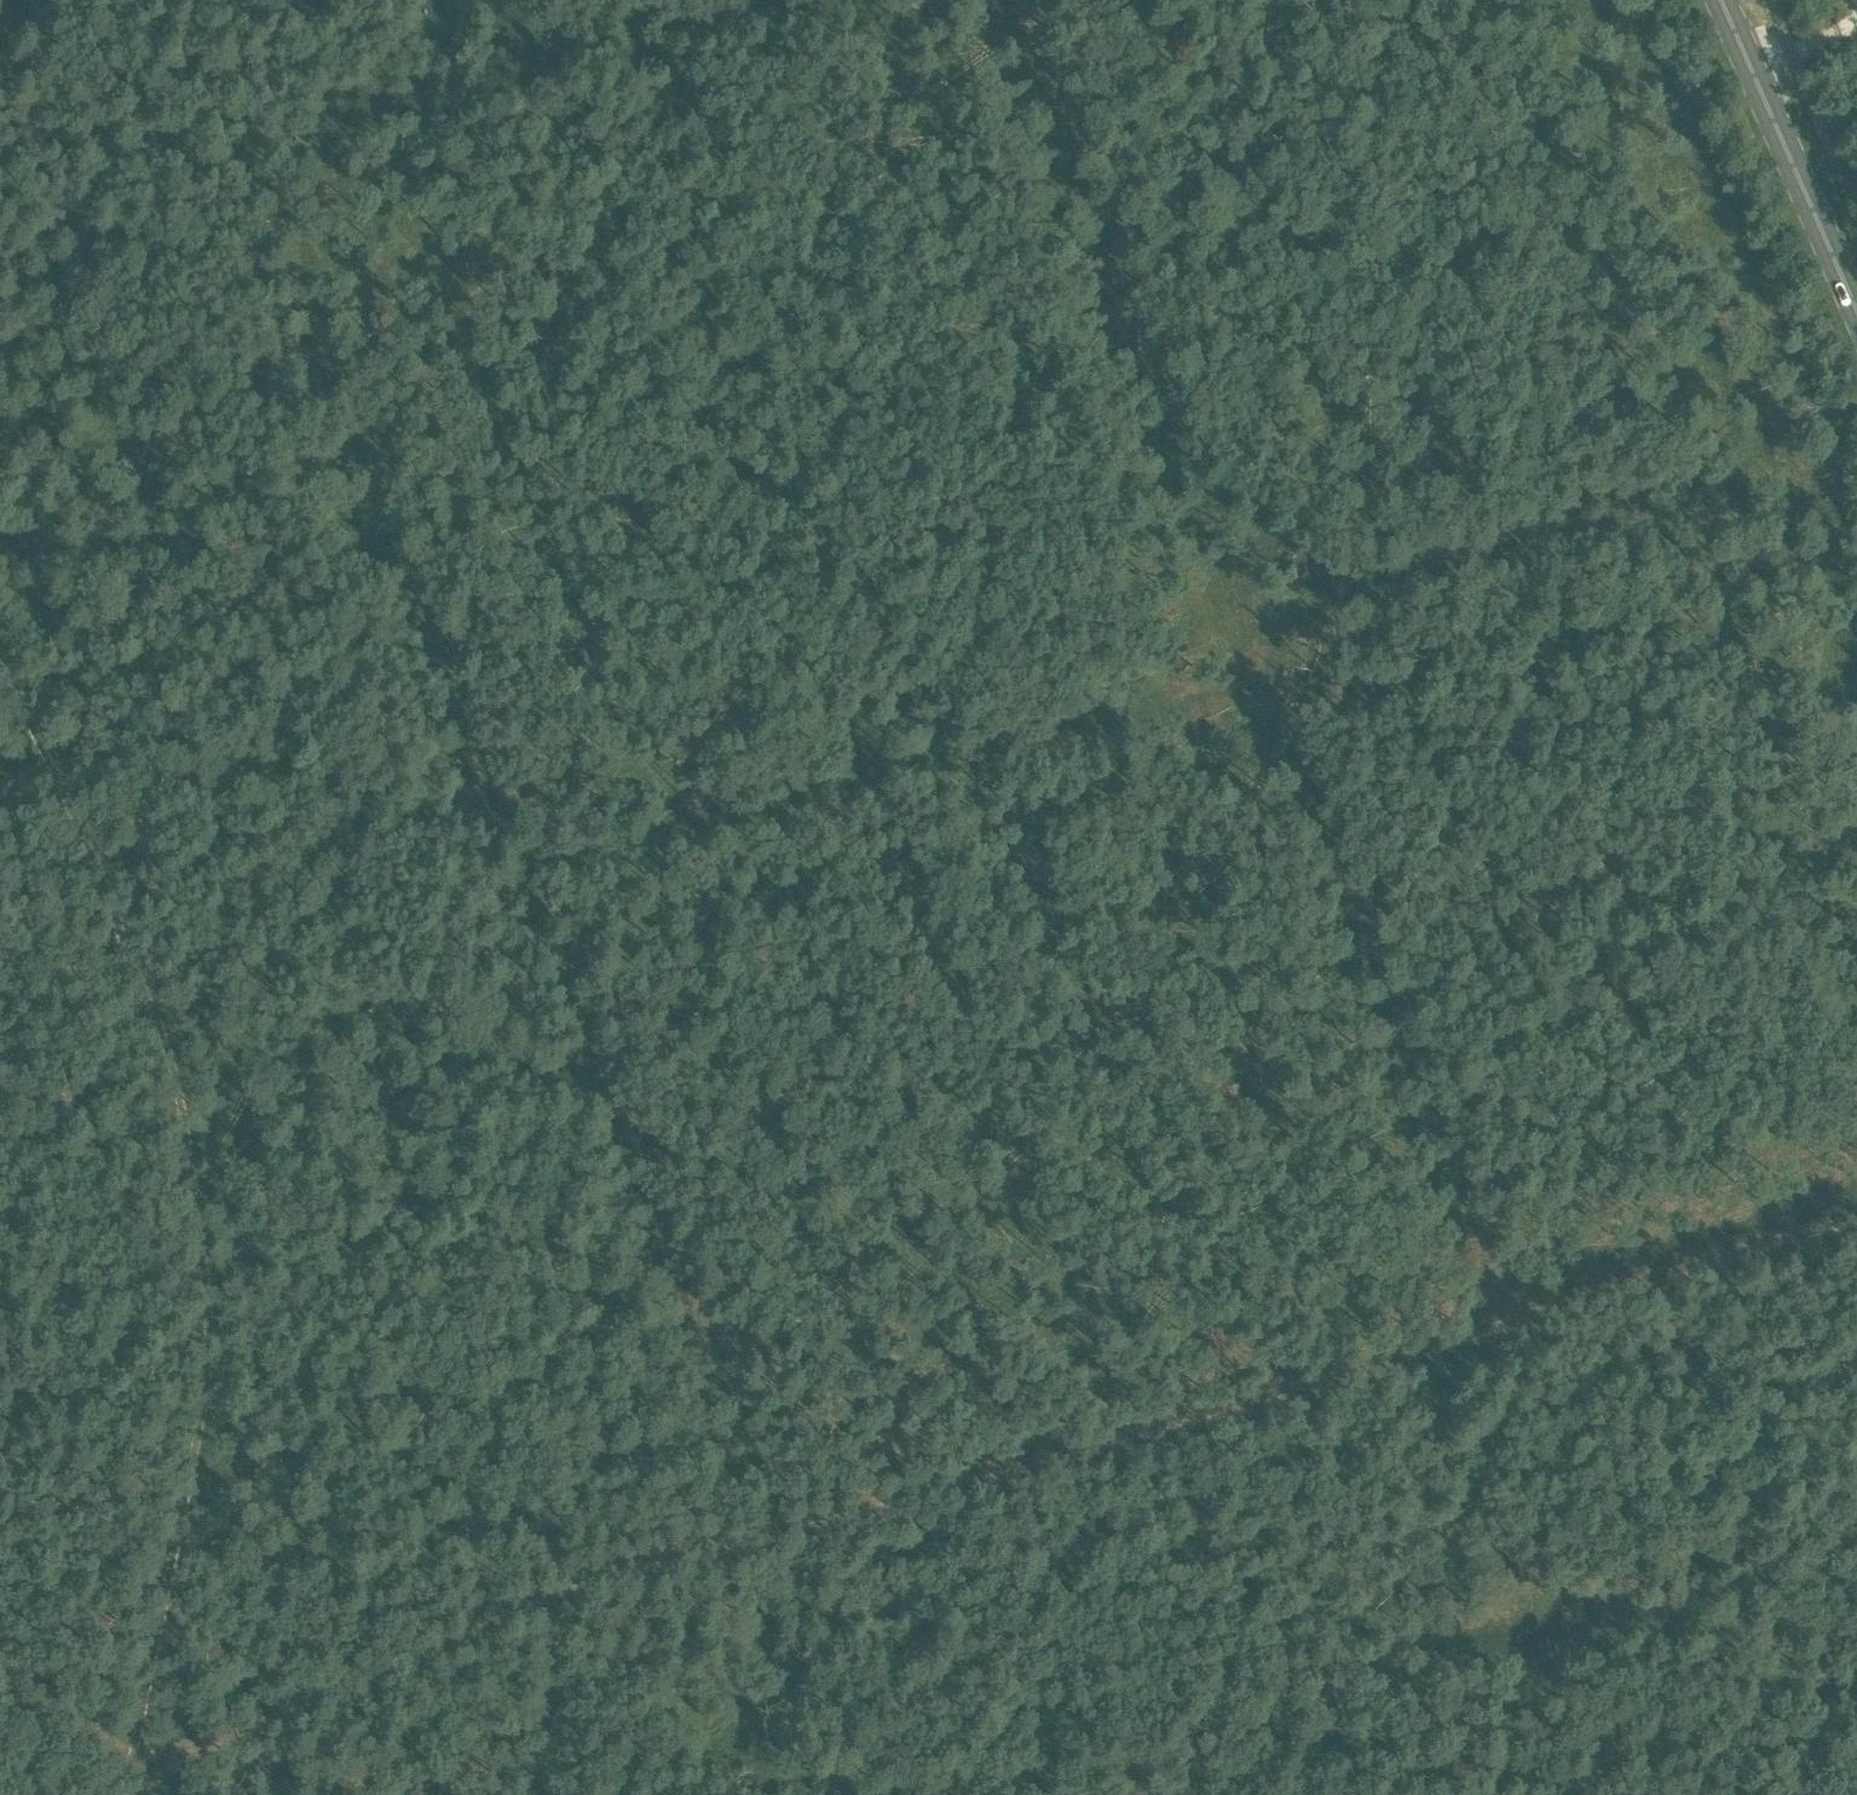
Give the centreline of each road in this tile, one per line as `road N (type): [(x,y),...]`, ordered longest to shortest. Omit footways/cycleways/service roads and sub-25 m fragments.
road 1 (track): [(0,639),(13,653),(83,854),(204,1141),(226,1260),(220,1356),(122,1794)]
road 2 (primary): [(1856,313),(1720,0)]

